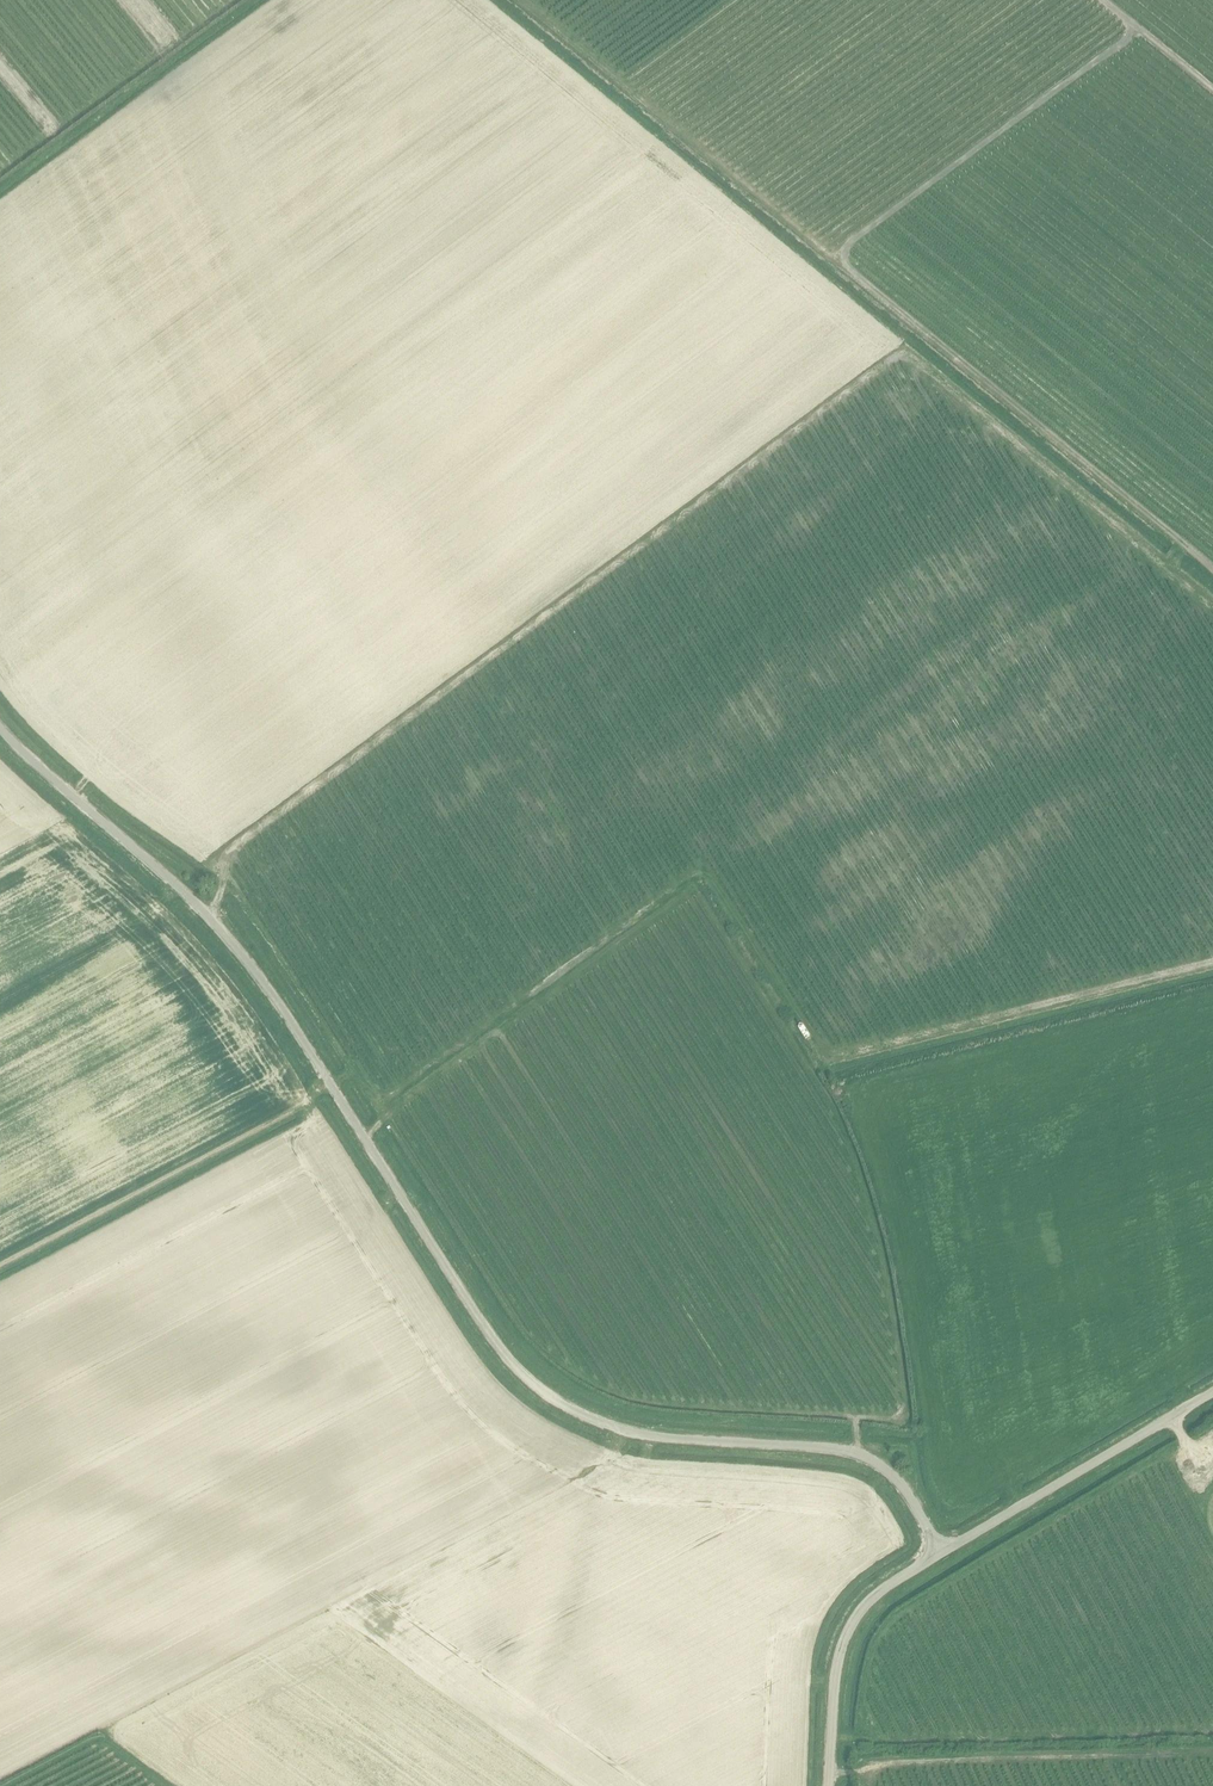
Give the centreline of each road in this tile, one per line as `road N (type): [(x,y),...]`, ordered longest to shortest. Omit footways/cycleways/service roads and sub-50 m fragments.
road 1 (unclassified): [(944,1550),(891,1474),(855,1454),(657,1437),(611,1426),(534,1382),(492,1336),(256,962),(165,869),(0,724)]
road 2 (unclassified): [(944,1550),(1212,1391)]
road 3 (unclassified): [(830,1785),(834,1693),(845,1641),(879,1593),(944,1550)]

